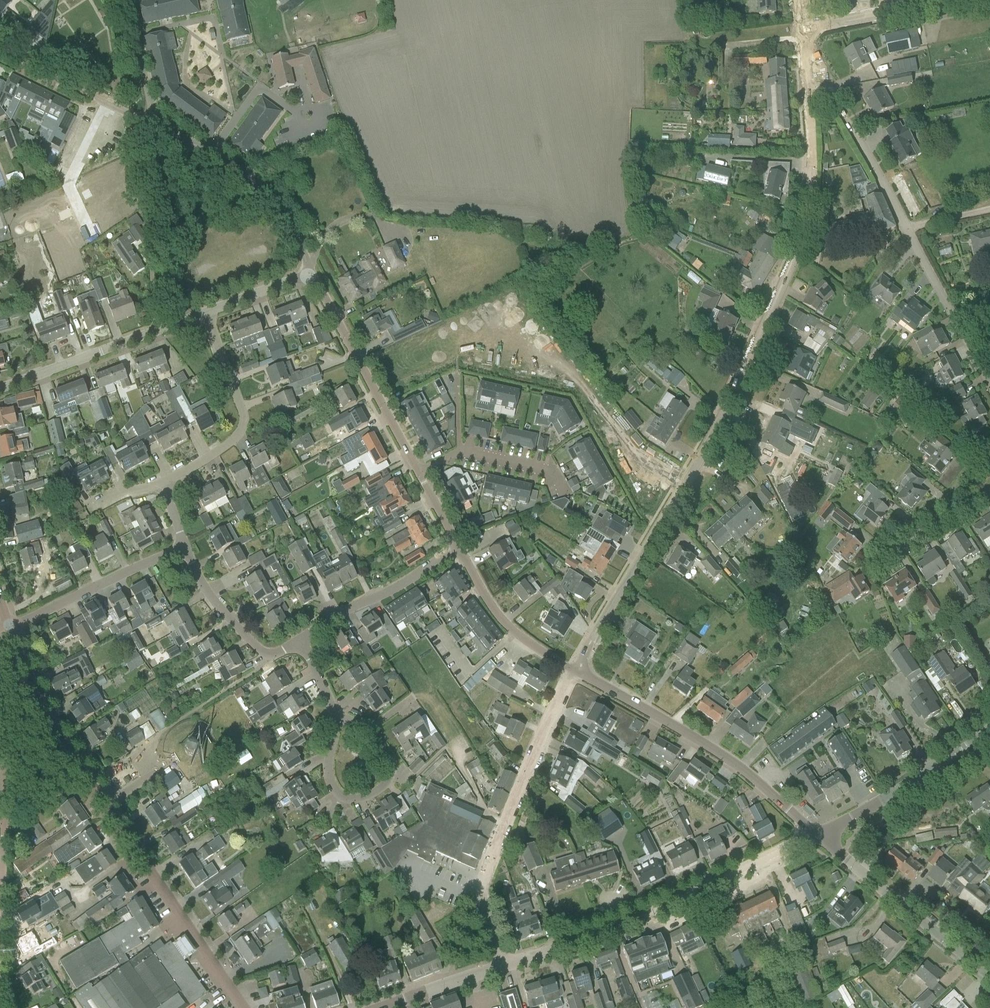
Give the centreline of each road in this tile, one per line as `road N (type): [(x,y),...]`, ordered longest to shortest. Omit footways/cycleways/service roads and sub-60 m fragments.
road 1 (unclassified): [(576,670),(705,450),(796,255),(812,172),(808,88)]
road 2 (tertiary): [(242,1007),(39,703),(10,627)]
road 3 (tertiary): [(501,966),(599,935),(816,836)]
road 4 (unclassified): [(501,966),(481,884),(576,670)]
road 5 (unclassified): [(816,836),(701,740),(576,670)]
road 6 (unclassified): [(311,275),(255,178),(153,124)]
road 7 (residential): [(417,474),(311,275)]
road 8 (tertiary): [(989,976),(816,836)]
road 9 (residential): [(0,388),(208,313)]
road 10 (residential): [(165,483),(244,427),(208,313)]
road 11 (residential): [(0,923),(7,825),(0,718)]
road 12 (tertiary): [(816,836),(989,729)]
road 13 (residential): [(370,730),(391,760),(388,778),(374,794),(340,795),(330,763),(339,716)]
road 14 (residential): [(10,627),(183,546)]
road 15 (residential): [(301,641),(456,549)]
road 16 (residential): [(989,386),(905,227)]
road 17 (residential): [(905,227),(834,91),(808,88)]
road 18 (residential): [(301,641),(268,654),(244,636),(183,546)]
road 19 (unclassified): [(576,670),(506,624),(456,549)]
road 20 (unclassified): [(801,29),(948,0)]
road 21 (residential): [(91,237),(68,185),(106,103)]
road 22 (tertiary): [(376,1007),(501,966)]
road 23 (residential): [(459,452),(552,473),(563,498)]

